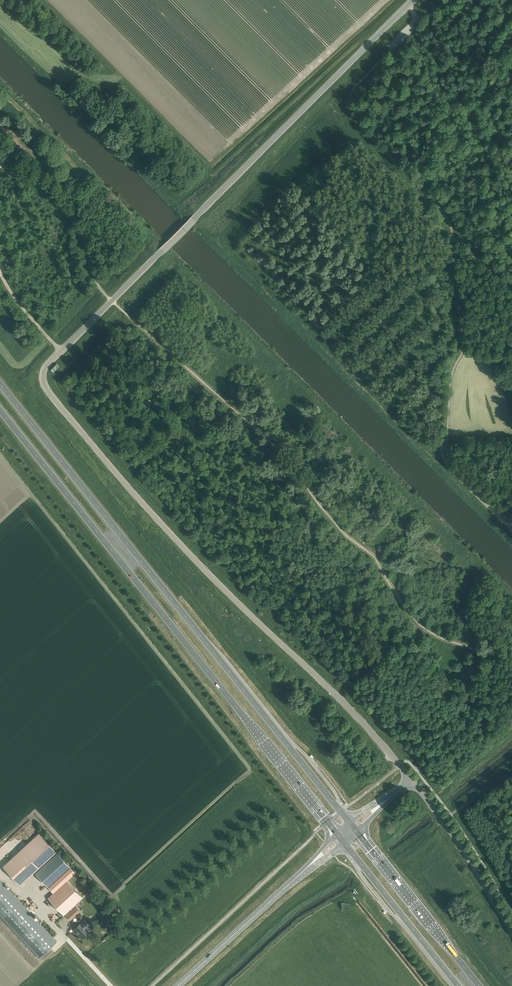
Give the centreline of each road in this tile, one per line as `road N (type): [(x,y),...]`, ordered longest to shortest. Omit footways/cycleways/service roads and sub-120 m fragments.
road 1 (unclassified): [(412,780),(140,502),(47,391),(42,374),(413,0)]
road 2 (trunk): [(350,824),(0,384)]
road 3 (trunk): [(0,410),(337,834)]
road 4 (track): [(0,17),(169,192),(185,196),(357,45),(381,33)]
road 5 (trunk): [(479,985),(356,832)]
road 6 (trunk): [(344,842),(458,985)]
road 7 (secondary): [(178,985),(312,862)]
road 8 (secondary): [(511,932),(412,780)]
road 9 (track): [(0,85),(79,167),(62,183)]

